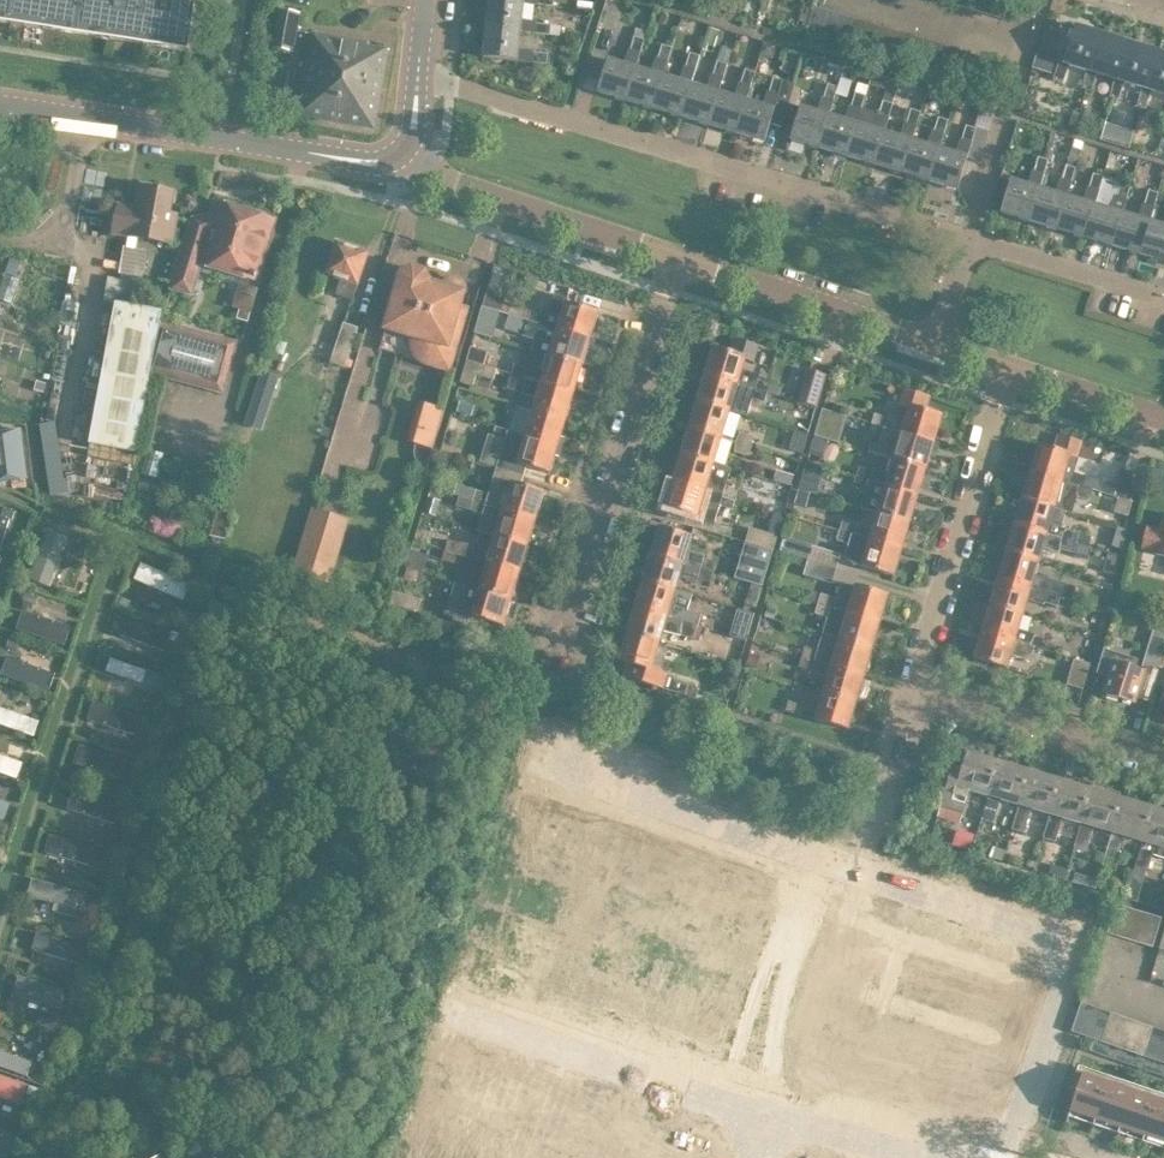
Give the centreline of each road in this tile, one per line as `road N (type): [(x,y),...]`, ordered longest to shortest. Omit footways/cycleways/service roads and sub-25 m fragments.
road 1 (residential): [(956,231),(417,76)]
road 2 (residential): [(833,858),(1068,938),(994,1157)]
road 3 (tertiary): [(403,150),(352,160),(0,101)]
road 4 (residential): [(565,635),(680,262)]
road 5 (residential): [(917,684),(1008,366)]
road 6 (residential): [(465,1016),(766,1111)]
road 7 (residential): [(680,262),(460,185),(403,150)]
road 8 (residential): [(554,764),(833,858)]
road 9 (residential): [(766,1111),(768,1035),(813,887),(833,858)]
road 10 (residential): [(1163,763),(917,684)]
road 11 (residential): [(923,339),(680,262)]
road 12 (residential): [(1163,295),(956,231)]
road 13 (residential): [(833,858),(867,809),(917,684)]
road 14 (residential): [(766,1111),(924,1157)]
road 15 (residential): [(1163,417),(1008,366)]

